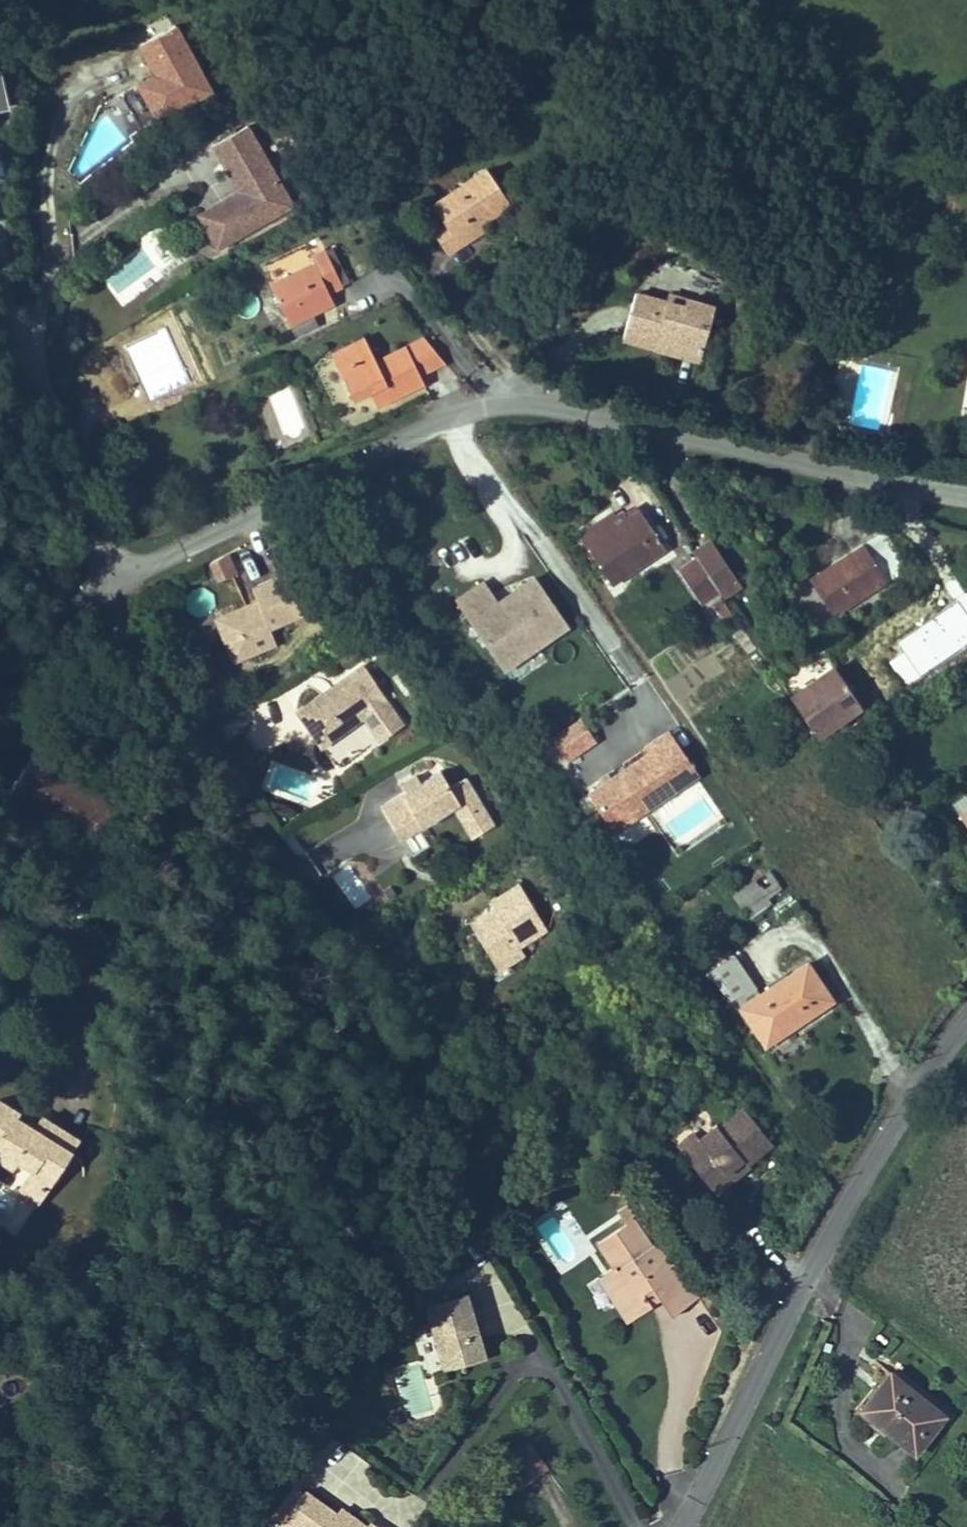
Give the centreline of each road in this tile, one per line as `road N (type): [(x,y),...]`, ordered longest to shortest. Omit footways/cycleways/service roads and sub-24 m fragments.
road 1 (residential): [(91,600),(474,401),(507,396),(966,496)]
road 2 (residential): [(676,1526),(864,1163),(966,1013)]
road 3 (residential): [(91,600),(341,936)]
road 4 (residential): [(11,299),(78,466),(91,600)]
road 5 (residential): [(491,1277),(642,1526)]
road 6 (residential): [(0,891),(44,928),(0,1003)]

